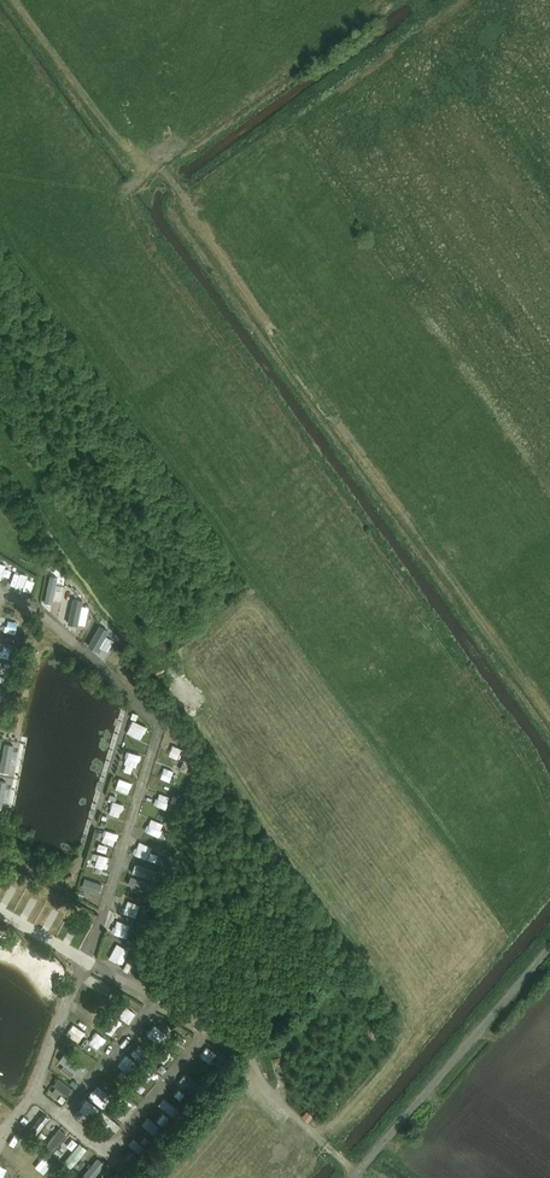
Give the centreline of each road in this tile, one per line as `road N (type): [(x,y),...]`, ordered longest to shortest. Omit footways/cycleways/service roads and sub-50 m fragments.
road 1 (track): [(0,914),(248,1055),(270,1091),(355,1173)]
road 2 (track): [(79,961),(36,1088),(108,1154),(204,1033)]
road 3 (track): [(351,1177),(549,943)]
road 4 (track): [(79,961),(107,915),(160,731)]
road 5 (track): [(1,590),(52,622),(160,731)]
road 6 (track): [(66,1115),(150,1004)]

